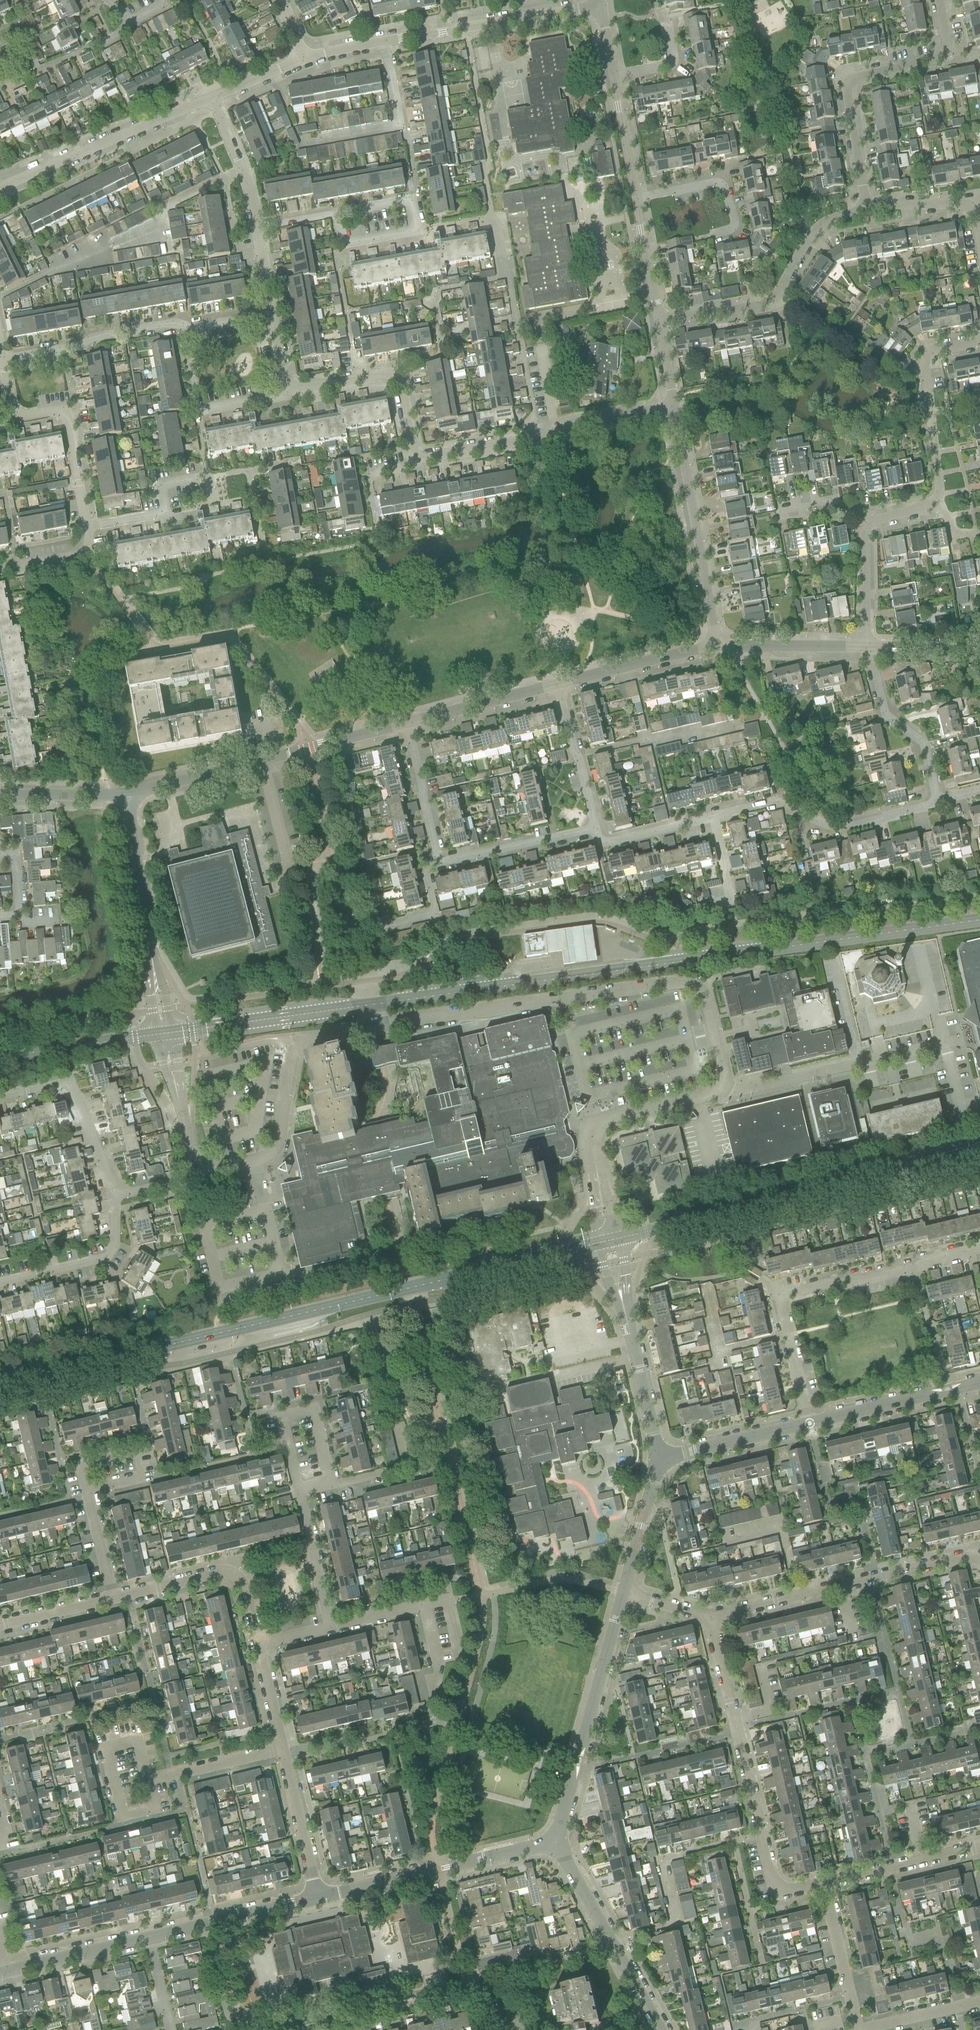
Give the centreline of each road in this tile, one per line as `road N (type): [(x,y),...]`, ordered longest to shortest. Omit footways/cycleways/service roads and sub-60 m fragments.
road 1 (primary): [(979,921),(164,1034)]
road 2 (unclassified): [(719,1087),(723,1072),(704,996),(684,984),(374,1025),(300,1042),(278,1143),(268,1157),(203,1165)]
road 3 (primary): [(0,1386),(597,1244)]
road 4 (primary): [(619,1239),(979,1150)]
road 5 (residential): [(556,430),(422,459),(413,452),(396,374),(288,389)]
road 6 (residential): [(810,1424),(784,1297),(979,1249)]
road 7 (residential): [(710,1616),(771,1875),(791,1892),(823,1885)]
road 8 (tertiary): [(407,723),(128,795)]
road 9 (residential): [(1,360),(175,324),(185,330),(272,314)]
road 10 (tertiary): [(557,1843),(624,1592)]
road 11 (residential): [(657,323),(770,303),(812,234),(866,205)]
road 12 (unclassified): [(719,1087),(739,1091),(962,1040)]
road 13 (tertiary): [(714,647),(672,406)]
road 14 (tertiary): [(319,1899),(557,1843)]
road 15 (tertiary): [(164,1034),(128,795)]
road 16 (residential): [(711,818),(774,803),(828,827),(937,802)]
road 17 (tertiary): [(0,189),(212,99)]
road 18 (residential): [(866,205),(848,83),(945,54)]
road 19 (tertiary): [(384,42),(599,6)]
road 20 (residential): [(936,504),(923,362),(979,343)]
road 21 (residential): [(116,1197),(69,1082),(0,1098)]
road 22 (residential): [(297,1492),(280,1419),(312,1412),(330,1485)]
road 23 (unclassified): [(596,1173),(593,1125),(719,1087)]
road 24 (residential): [(937,802),(923,742),(885,712),(869,648)]
road 25 (residential): [(146,1781),(136,1742),(105,1750),(121,1818),(153,1810)]
road 26 (tertiary): [(149,1940),(319,1899)]
road 27 (tertiary): [(810,1424),(979,1384)]
road 28 (residential): [(0,1284),(106,1259),(115,1242),(116,1197)]
road 29 (residential): [(86,526),(65,409),(12,419)]
road 30 (residential): [(697,239),(731,231),(720,184),(634,198)]
road 31 (primary): [(164,1034),(0,1059)]
road 32 (tertiary): [(714,647),(557,684)]
road 33 (residential): [(439,862),(594,828)]
road 34 (tertiary): [(659,1459),(810,1424)]
road 35 (tertiary): [(869,648),(714,647)]
road 36 (tertiary): [(557,684),(407,723)]
road 37 (residential): [(86,526),(164,513),(159,485),(200,478)]
road 38 (residential): [(594,828),(557,684)]
road 39 (residential): [(858,2029),(823,1885)]
road 40 (tertiary): [(5,1974),(149,1940)]
road 41 (residential): [(470,1982),(613,1946)]
road 42 (tertiary): [(659,1459),(626,1316)]
road 43 (residential): [(319,1899),(285,1760)]
road 44 (residential): [(439,862),(407,723)]
road 45 (residential): [(328,1630),(297,1492)]
road 46 (residential): [(979,1559),(841,1586)]
road 47 (residential): [(146,1781),(282,1749)]
road 48 (unclassified): [(203,1165),(193,1154),(164,1034)]
road 49 (residential): [(412,199),(417,230),(343,244),(337,213)]
road 50 (tertiary): [(624,1592),(659,1459)]
road 51 (residential): [(255,227),(244,173),(212,99)]
road 52 (residential): [(841,1586),(710,1616)]
road 53 (residential): [(449,1602),(461,1654),(437,1660),(426,1607)]
road 54 (residential): [(612,77),(674,60),(652,0)]
road 55 (tertiary): [(128,795),(0,796)]
road 56 (tertiary): [(657,323),(634,198)]
road 57 (residential): [(594,828),(608,843),(711,818)]
road 58 (residential): [(869,648),(865,522)]
road 59 (residential): [(330,1485),(411,1467),(400,1426)]
road 60 (residential): [(115,1598),(237,1573)]
road 61 (tertiary): [(634,198),(612,77)]
road 62 (residential): [(89,1495),(81,1463),(136,1450),(145,1481)]
road 63 (residential): [(979,2002),(862,2029)]

